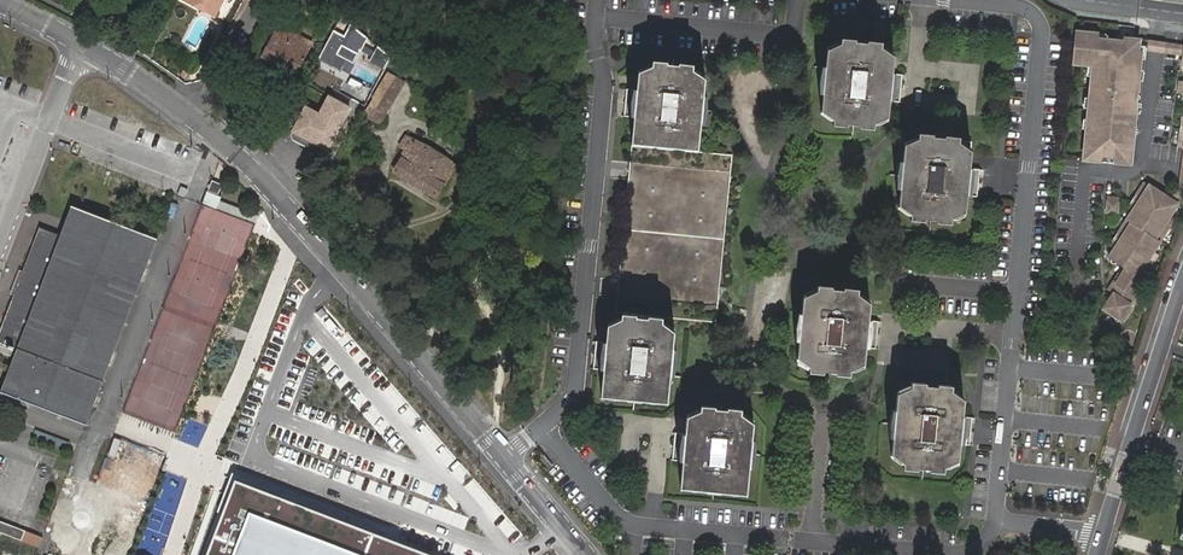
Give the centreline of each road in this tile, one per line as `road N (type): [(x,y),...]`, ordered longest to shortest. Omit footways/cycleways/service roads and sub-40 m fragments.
road 1 (residential): [(953,0),(1018,6),(1035,14),(1044,31),(995,520)]
road 2 (residential): [(995,520),(987,539),(966,554),(636,526),(613,512),(544,426)]
road 3 (tertiary): [(502,459),(246,164),(191,115)]
road 4 (residential): [(544,426),(569,404),(578,382),(605,82),(594,51),(599,0)]
road 5 (residential): [(1105,534),(1182,287)]
road 6 (tertiary): [(191,115),(124,67),(0,4)]
road 7 (residential): [(191,115),(260,0)]
road 8 (tertiary): [(584,554),(502,459)]

